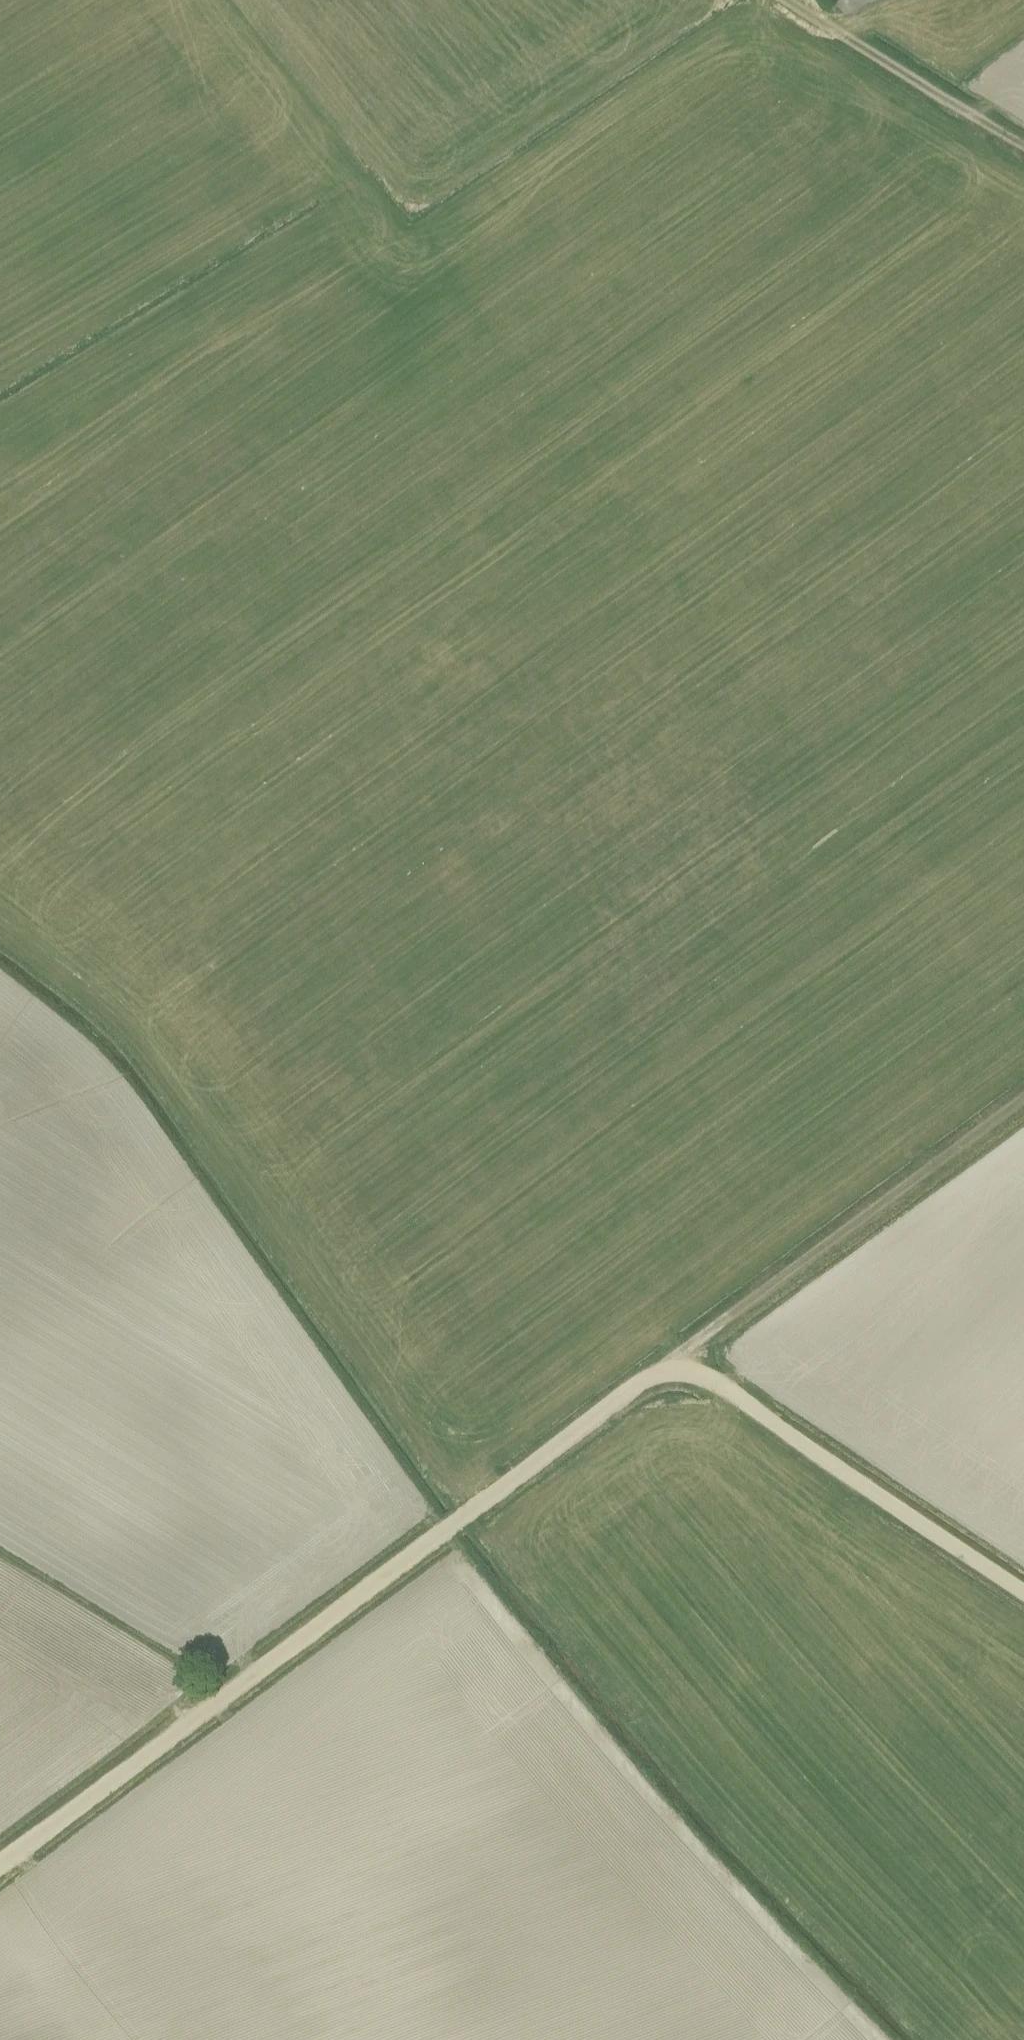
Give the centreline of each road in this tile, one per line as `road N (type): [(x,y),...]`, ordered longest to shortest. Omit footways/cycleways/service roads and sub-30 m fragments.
road 1 (track): [(0,1862),(645,1375),(675,1370)]
road 2 (track): [(1023,1096),(689,1343),(675,1370)]
road 3 (track): [(675,1370),(708,1376),(744,1399),(1023,1593)]

